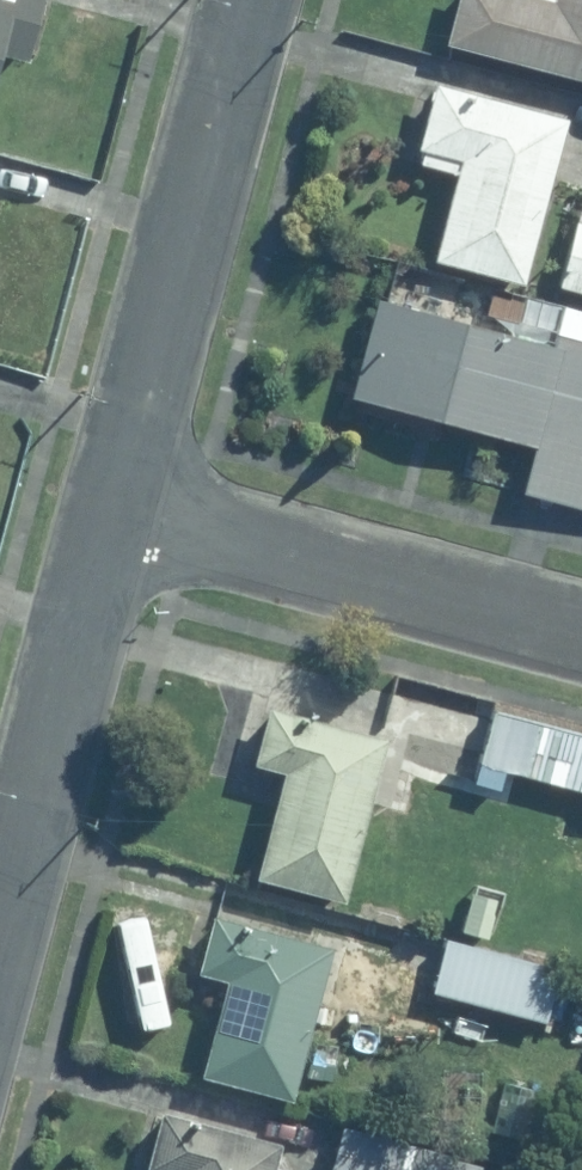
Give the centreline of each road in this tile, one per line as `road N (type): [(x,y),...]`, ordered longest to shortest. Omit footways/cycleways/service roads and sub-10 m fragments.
road 1 (residential): [(115,507),(249,0)]
road 2 (residential): [(115,507),(581,633)]
road 3 (residential): [(0,939),(115,507)]

